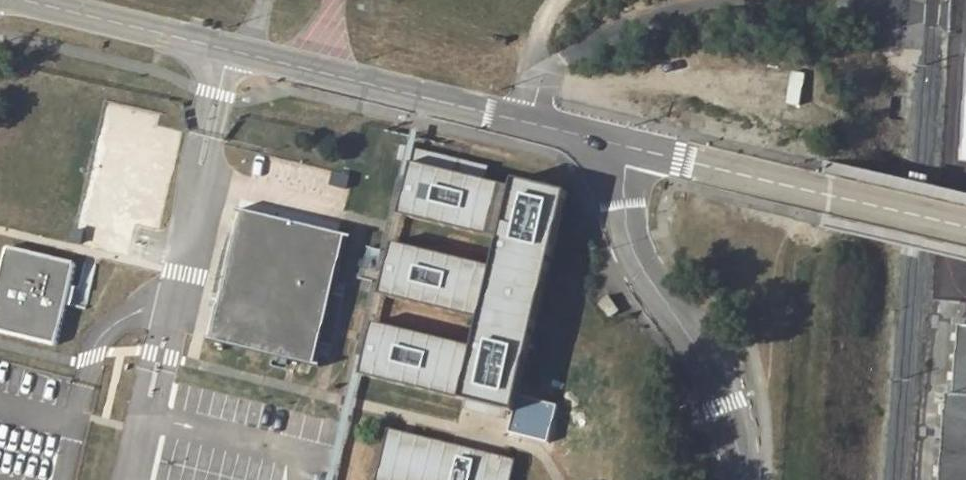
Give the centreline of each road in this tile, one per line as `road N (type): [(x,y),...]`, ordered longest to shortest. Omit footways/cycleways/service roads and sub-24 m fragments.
road 1 (residential): [(625,149),(13,0)]
road 2 (residential): [(741,479),(705,356),(624,240),(625,149)]
road 3 (residential): [(832,199),(625,149)]
road 4 (residential): [(832,199),(965,232)]

